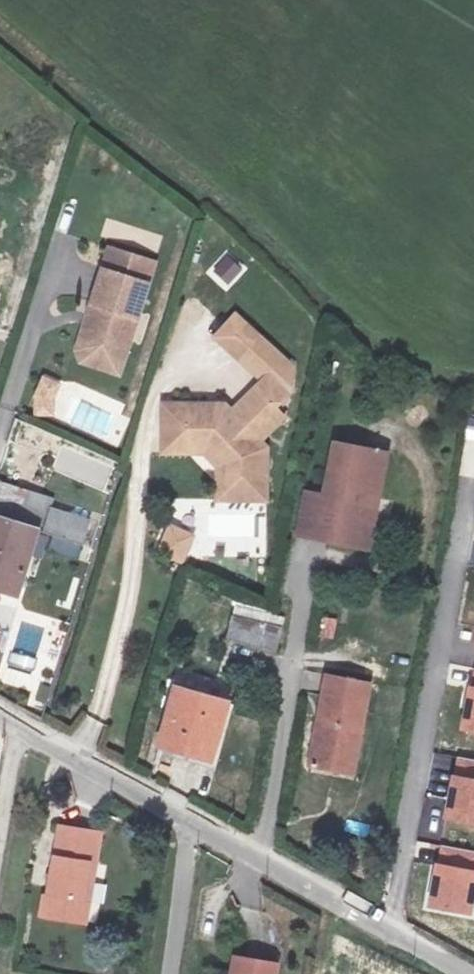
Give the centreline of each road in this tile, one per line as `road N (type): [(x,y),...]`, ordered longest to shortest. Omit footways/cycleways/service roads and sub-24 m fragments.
road 1 (residential): [(473,499),(392,928)]
road 2 (residential): [(298,596),(261,855)]
road 3 (unclassified): [(19,722),(192,817)]
road 4 (residential): [(168,973),(192,817)]
road 5 (unclassified): [(261,855),(392,928)]

